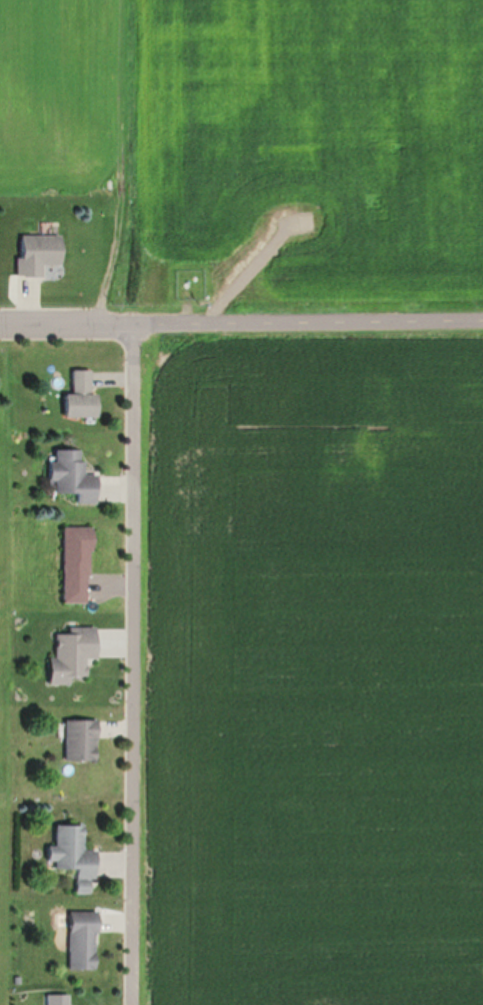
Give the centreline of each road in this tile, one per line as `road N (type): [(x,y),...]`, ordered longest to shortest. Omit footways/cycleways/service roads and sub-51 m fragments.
road 1 (residential): [(134,328),(134,1004)]
road 2 (residential): [(384,325),(0,328)]

